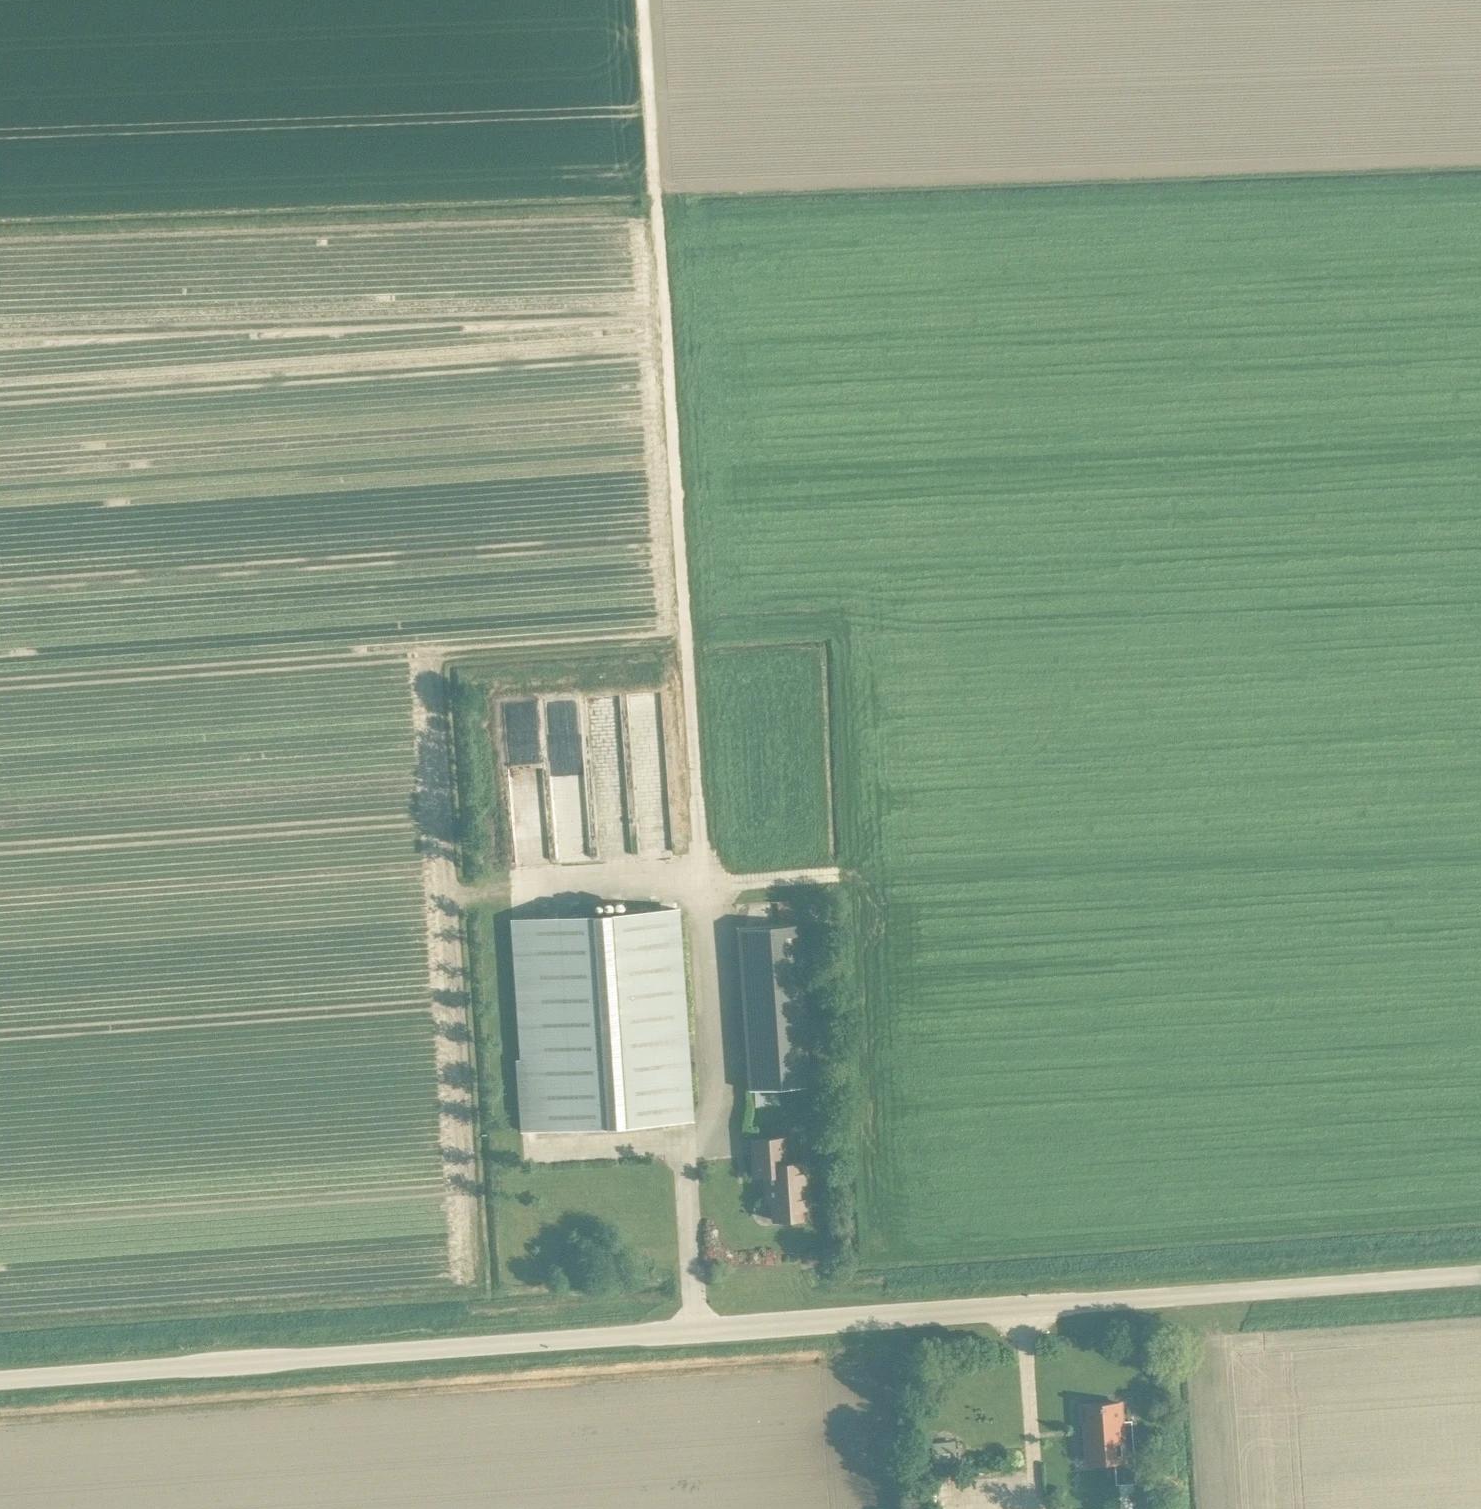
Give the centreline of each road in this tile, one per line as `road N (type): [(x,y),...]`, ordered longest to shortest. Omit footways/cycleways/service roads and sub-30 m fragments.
road 1 (unclassified): [(0,1384),(1480,1275)]

